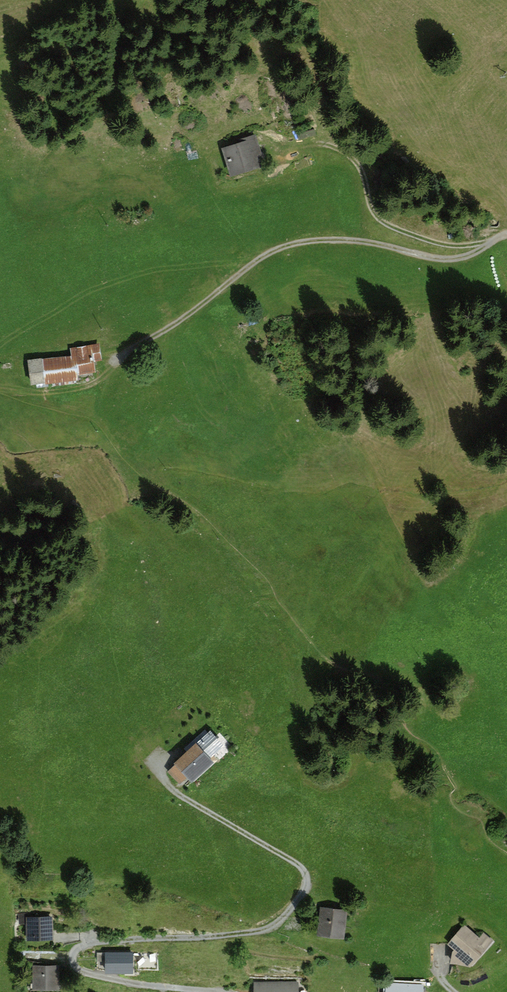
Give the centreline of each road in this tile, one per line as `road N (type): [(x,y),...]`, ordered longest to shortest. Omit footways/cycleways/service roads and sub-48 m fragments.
road 1 (track): [(119,361),(262,259),(295,244),(371,242),(463,260),(504,237)]
road 2 (track): [(284,152),(317,143),(362,164),(381,219),(413,236),(451,246),(506,236)]

